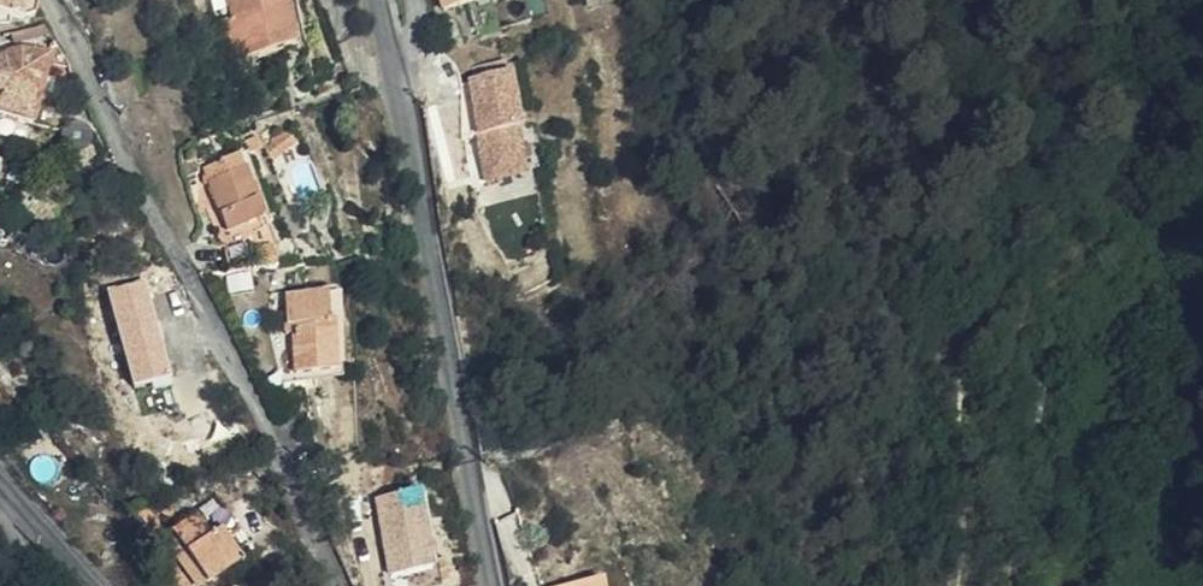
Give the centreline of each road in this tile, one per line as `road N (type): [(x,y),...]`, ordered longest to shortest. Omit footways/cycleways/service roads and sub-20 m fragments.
road 1 (residential): [(48,0),(345,585)]
road 2 (residential): [(498,585),(387,0)]
road 3 (residential): [(0,487),(87,585)]

